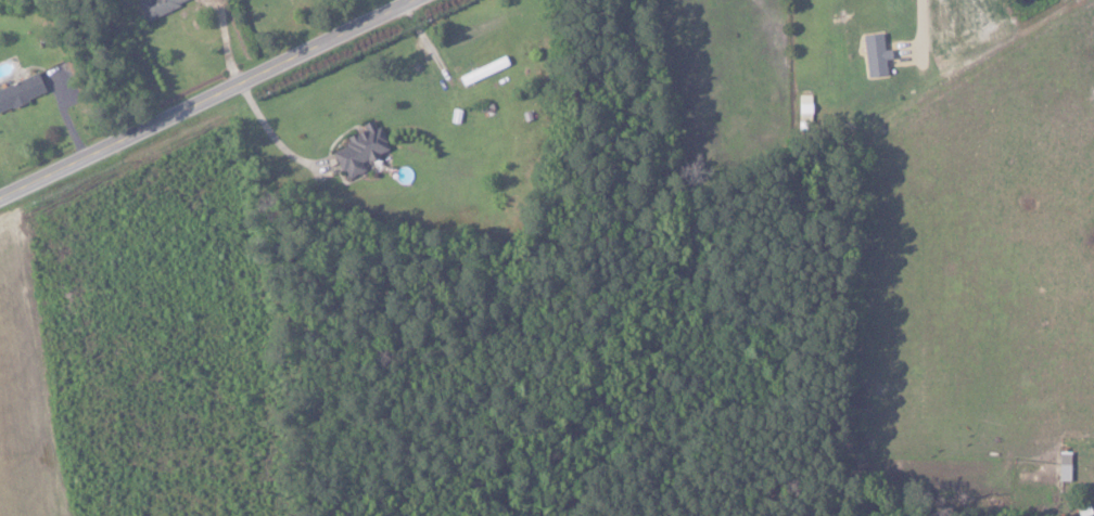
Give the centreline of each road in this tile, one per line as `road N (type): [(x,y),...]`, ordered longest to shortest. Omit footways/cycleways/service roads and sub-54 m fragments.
road 1 (tertiary): [(0,200),(410,0)]

